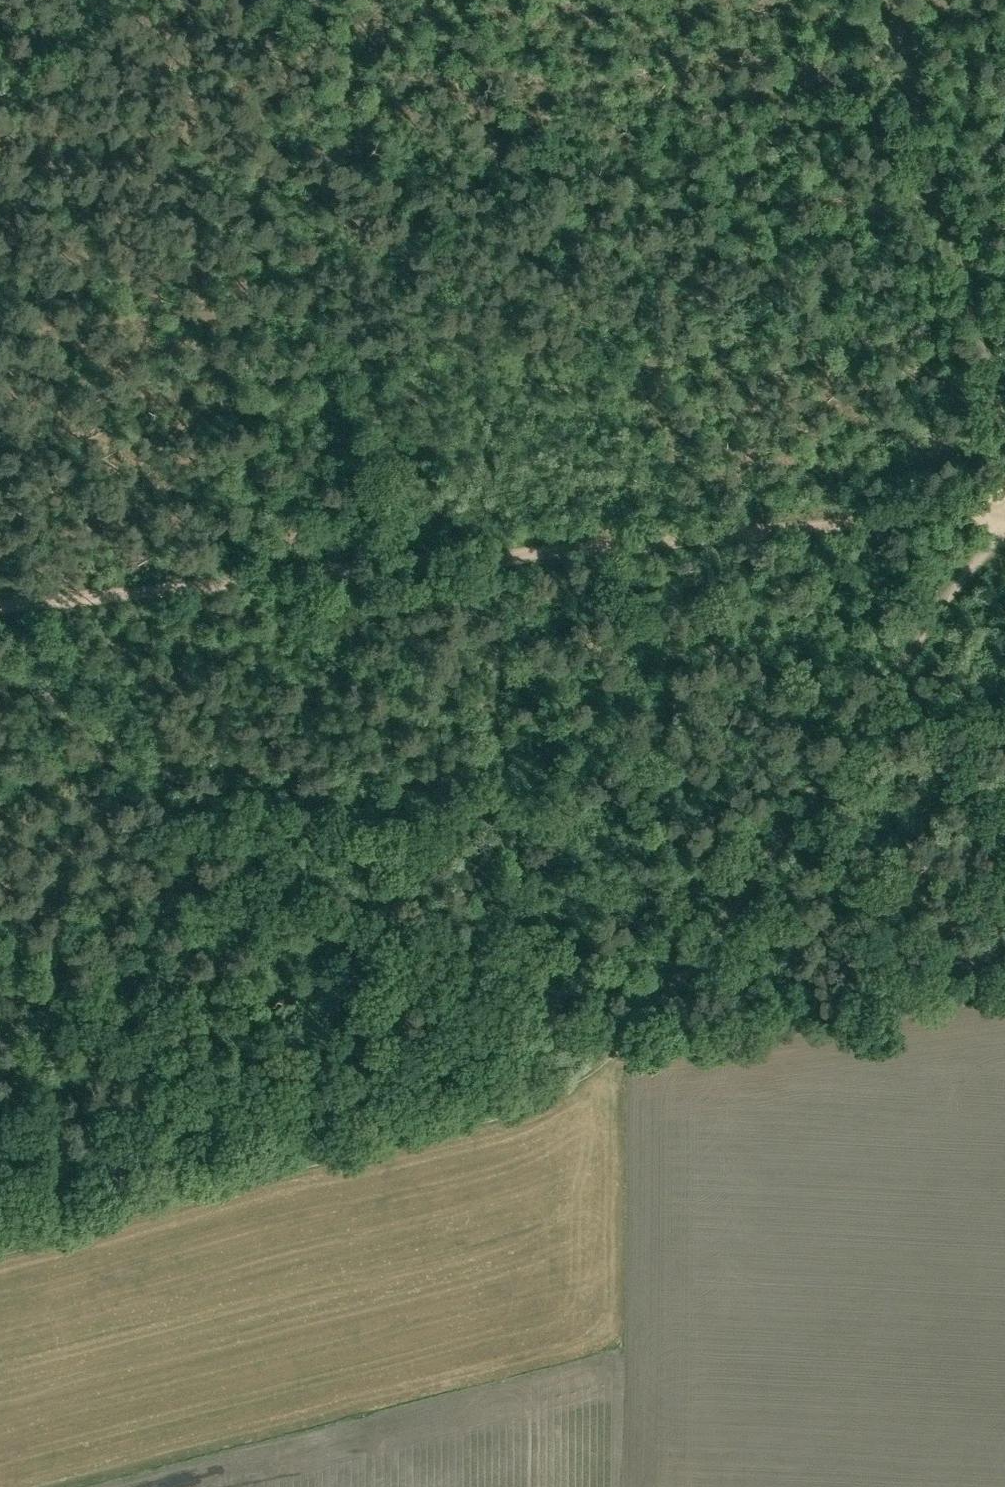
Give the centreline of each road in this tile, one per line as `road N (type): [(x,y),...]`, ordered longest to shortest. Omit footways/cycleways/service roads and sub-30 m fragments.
road 1 (track): [(1004,510),(489,558)]
road 2 (track): [(489,558),(0,611)]

